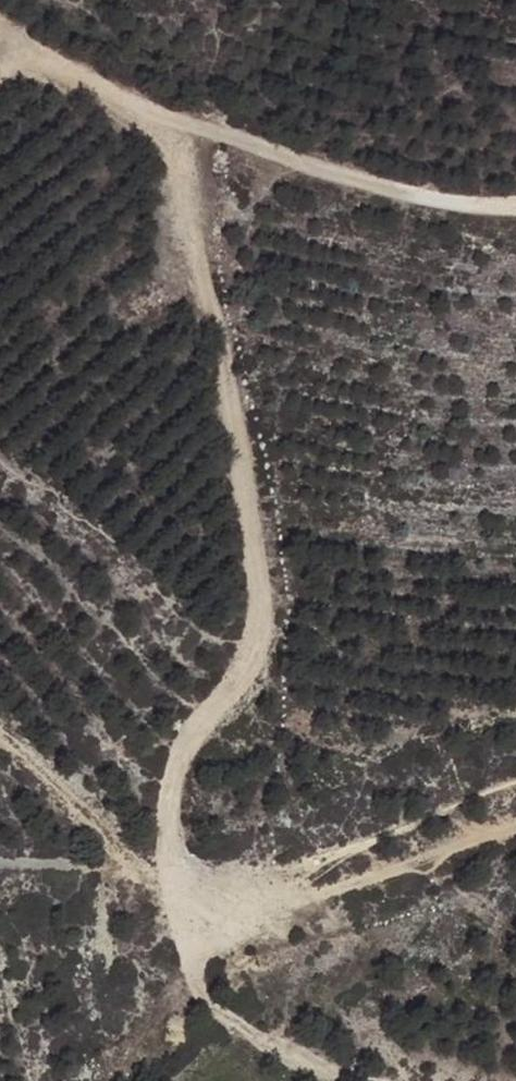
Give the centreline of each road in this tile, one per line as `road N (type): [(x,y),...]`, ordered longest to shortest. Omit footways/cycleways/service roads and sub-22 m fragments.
road 1 (track): [(367,1080),(285,1061),(203,1004),(174,918),(175,802),(199,721),(258,658),(251,488),(159,115),(27,43),(0,17)]
road 2 (track): [(0,731),(74,783),(174,918),(356,882),(515,824)]
road 3 (track): [(515,208),(412,201),(159,115)]

